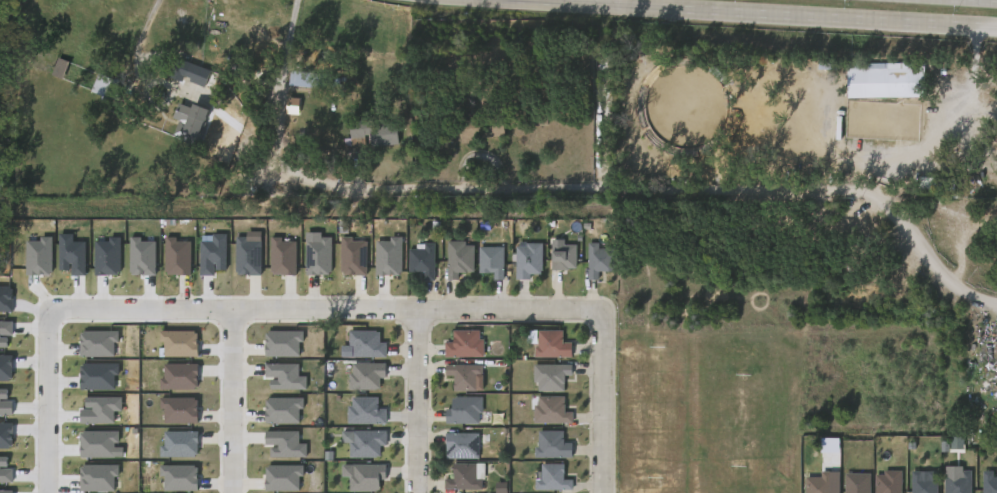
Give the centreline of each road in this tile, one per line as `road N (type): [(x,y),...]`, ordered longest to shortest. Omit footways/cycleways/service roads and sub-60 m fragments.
road 1 (residential): [(318,171),(397,189),(862,191),(911,233),(949,284),(996,310)]
road 2 (residential): [(603,313),(55,313)]
road 3 (secondary): [(502,0),(996,28)]
road 4 (residential): [(420,311),(419,492)]
road 5 (residential): [(233,311),(233,492)]
road 6 (residential): [(55,313),(51,492)]
road 7 (residential): [(603,492),(603,313)]

